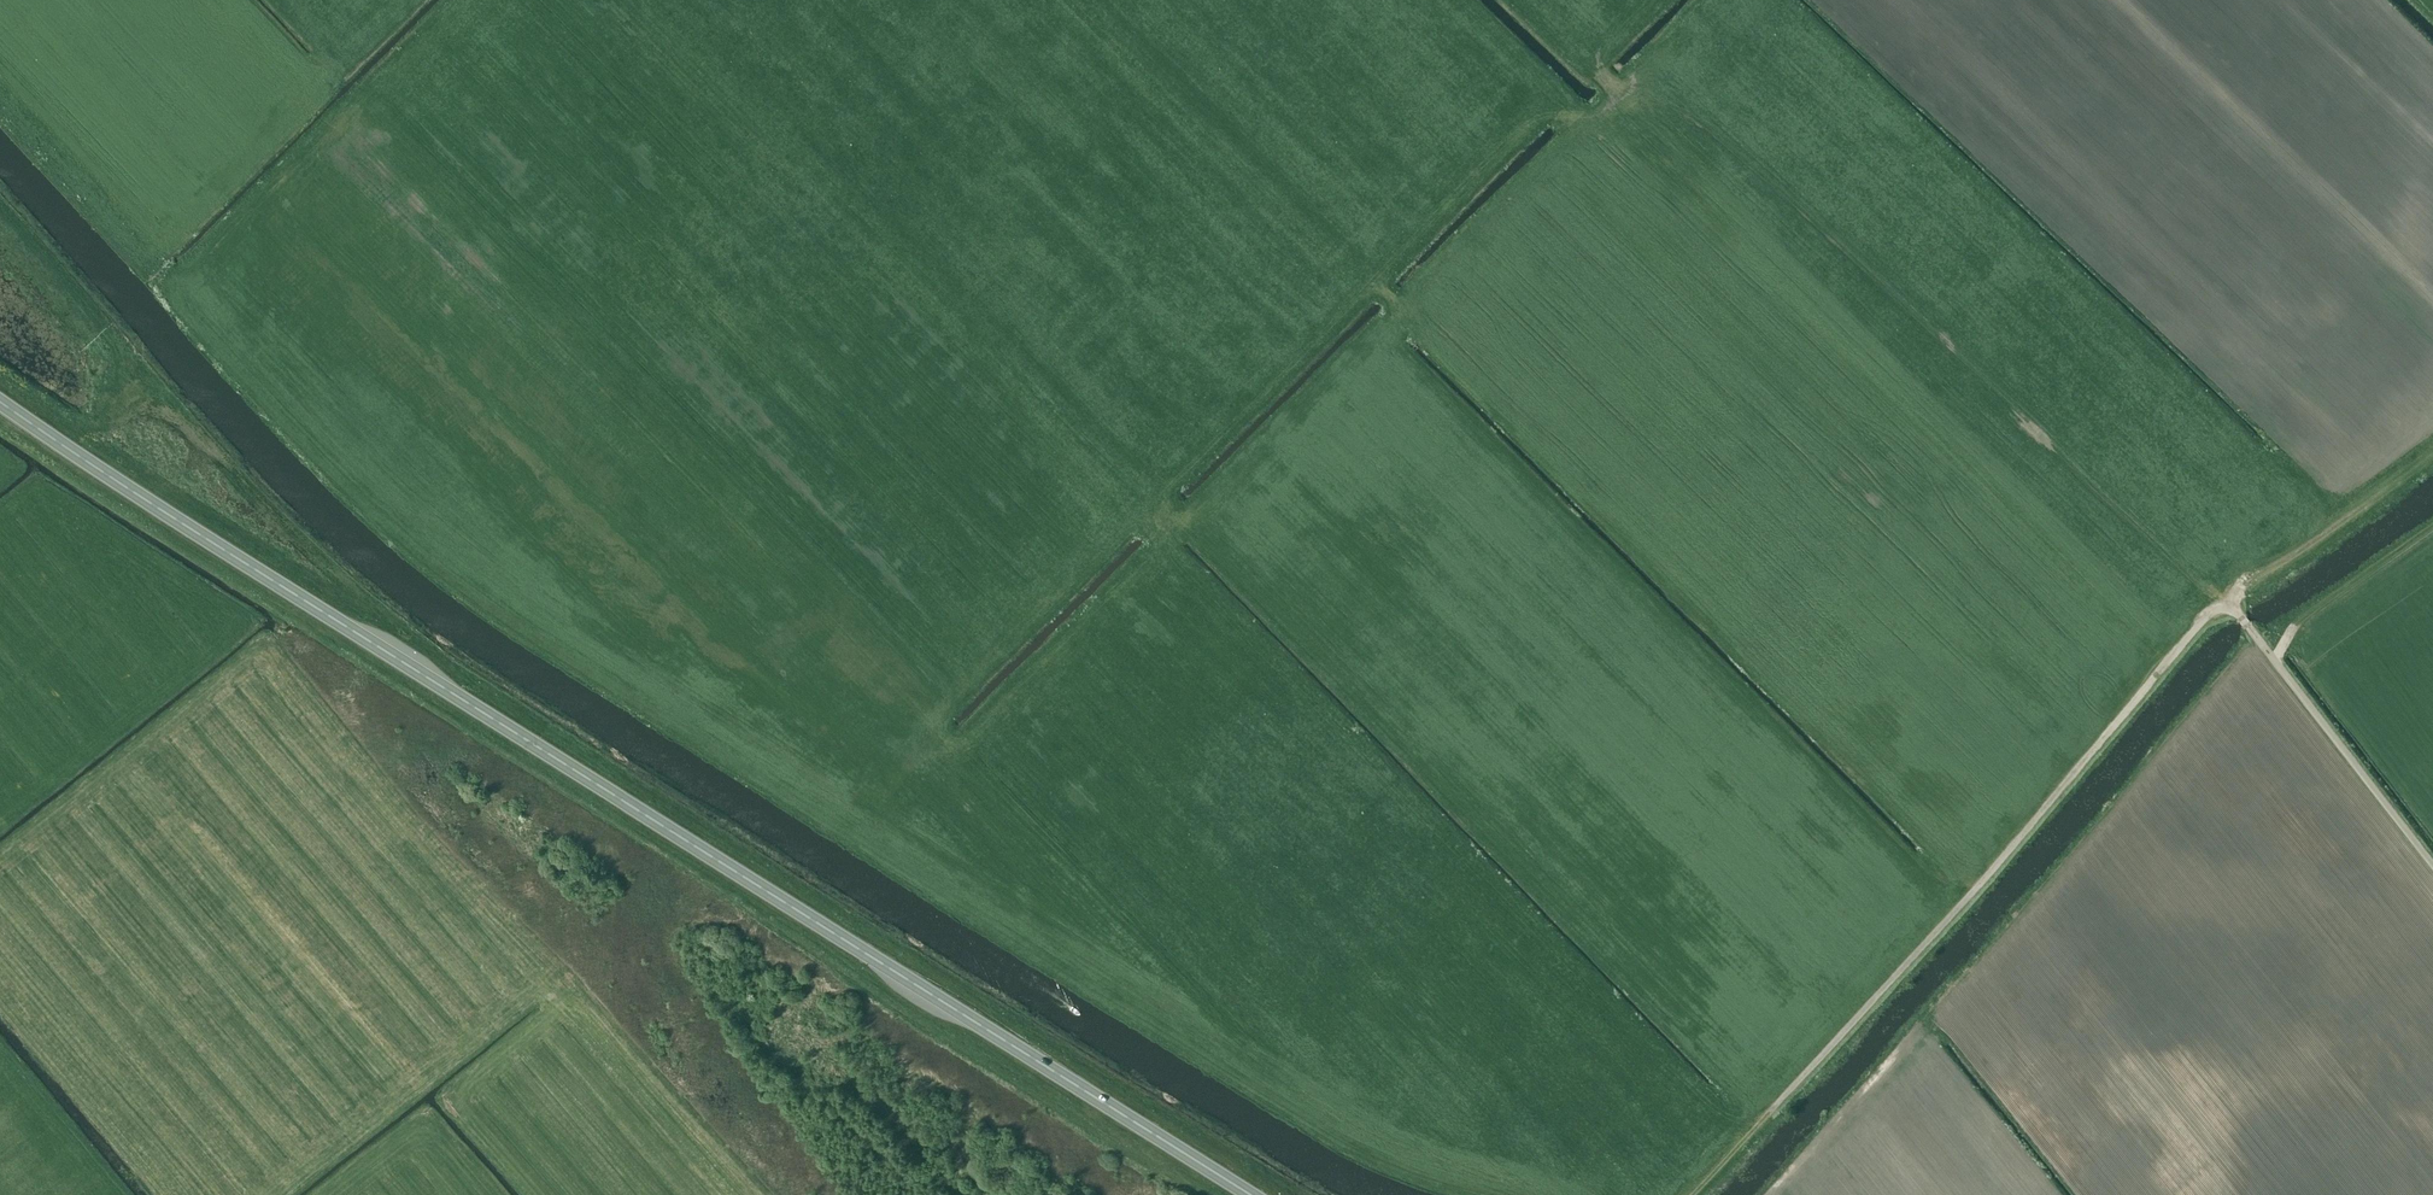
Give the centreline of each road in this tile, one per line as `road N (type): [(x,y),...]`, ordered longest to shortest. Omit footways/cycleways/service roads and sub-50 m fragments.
road 1 (trunk): [(1252,1194),(0,401)]
road 2 (unclassified): [(2432,875),(2228,605),(1768,1120)]

